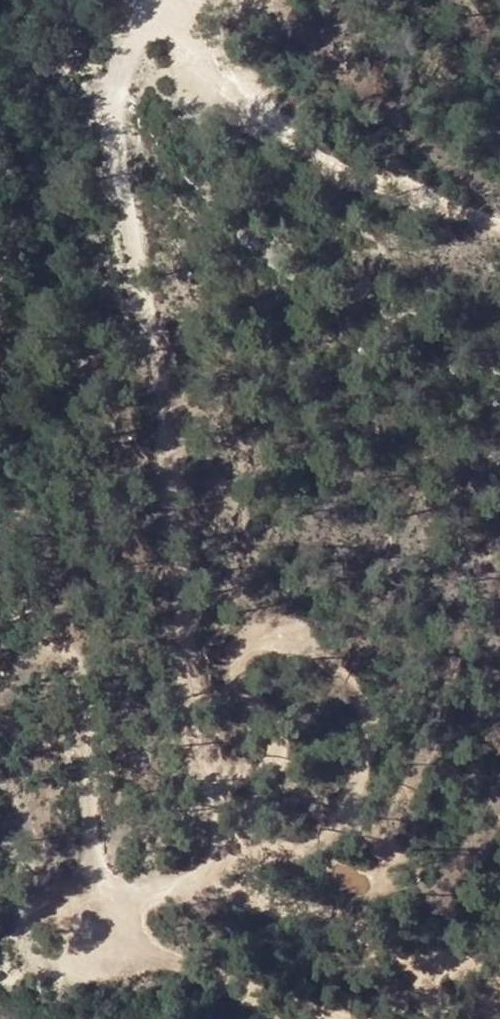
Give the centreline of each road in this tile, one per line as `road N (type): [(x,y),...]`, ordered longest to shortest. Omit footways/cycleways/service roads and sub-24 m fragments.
road 1 (track): [(0,587),(22,591),(92,681),(84,779),(110,905),(212,867),(216,777),(180,592),(170,415),(108,105),(142,0)]
road 2 (track): [(159,0),(229,74),(342,160),(499,221)]
road 3 (track): [(266,1018),(167,956),(110,905)]
road 4 (track): [(197,970),(337,1018)]

